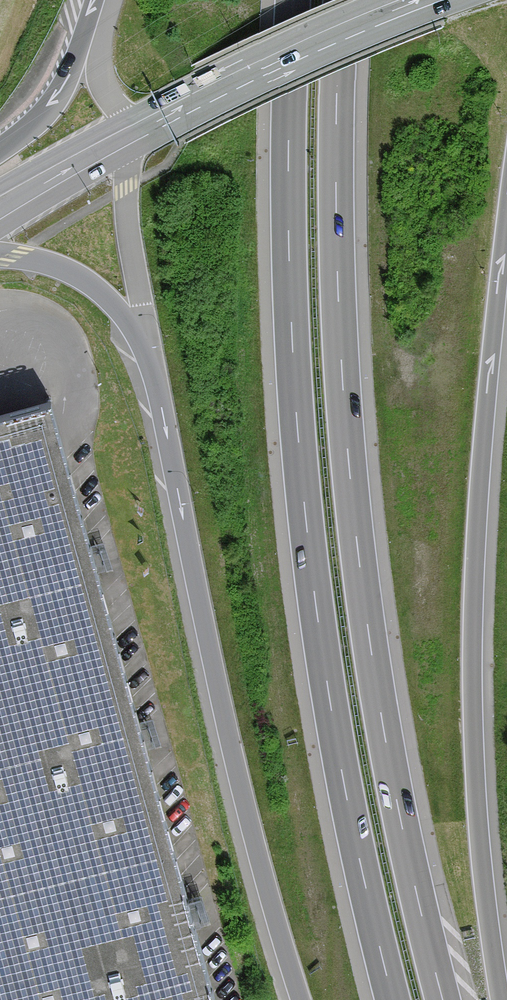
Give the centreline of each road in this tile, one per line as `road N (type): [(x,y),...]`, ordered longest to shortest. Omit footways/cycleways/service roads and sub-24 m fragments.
road 1 (motorway): [(443,999),(396,798),(356,536),(337,272),(341,0)]
road 2 (motorway): [(293,0),(289,272),(299,452),(333,721),(393,999)]
road 3 (motorway): [(0,255),(49,265),(90,285),(126,320),(144,353),(243,802),(299,999)]
road 4 (secondary): [(506,284),(32,201),(0,204)]
road 5 (motorway): [(506,373),(455,341),(415,293),(388,235),(360,0)]
road 6 (secondary): [(423,0),(133,133)]
road 7 (motorway): [(501,999),(506,792)]
road 8 (motorway): [(94,0),(51,105),(0,150)]

